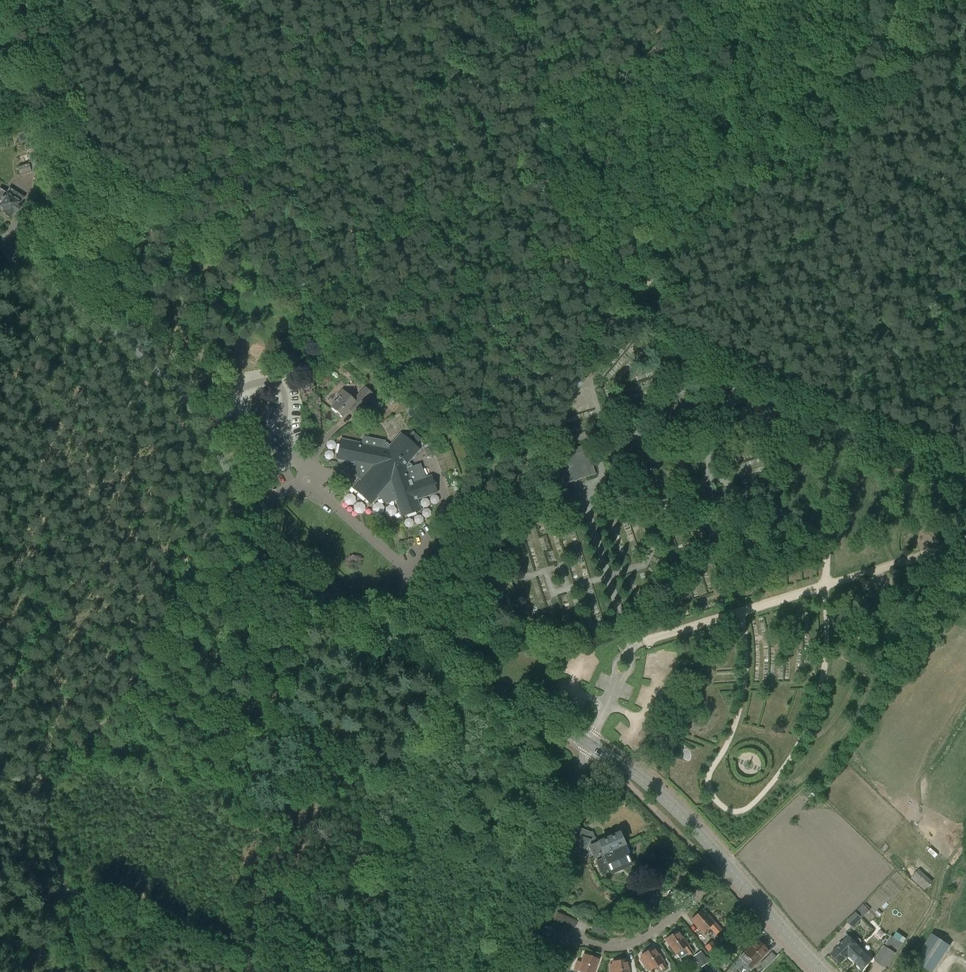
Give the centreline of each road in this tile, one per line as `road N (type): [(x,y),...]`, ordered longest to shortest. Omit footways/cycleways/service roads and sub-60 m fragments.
road 1 (unclassified): [(590,745),(382,630),(299,570),(250,510),(173,384),(86,307),(0,247)]
road 2 (track): [(933,0),(871,100),(707,205),(614,317)]
road 3 (track): [(614,317),(507,436),(412,646)]
road 4 (residential): [(493,971),(590,745)]
road 5 (residential): [(727,866),(630,944),(600,946),(558,931)]
road 6 (unclassified): [(727,866),(646,783),(590,745)]
road 7 (unclassified): [(824,971),(727,866)]
road 8 (track): [(890,971),(938,886),(922,854)]

